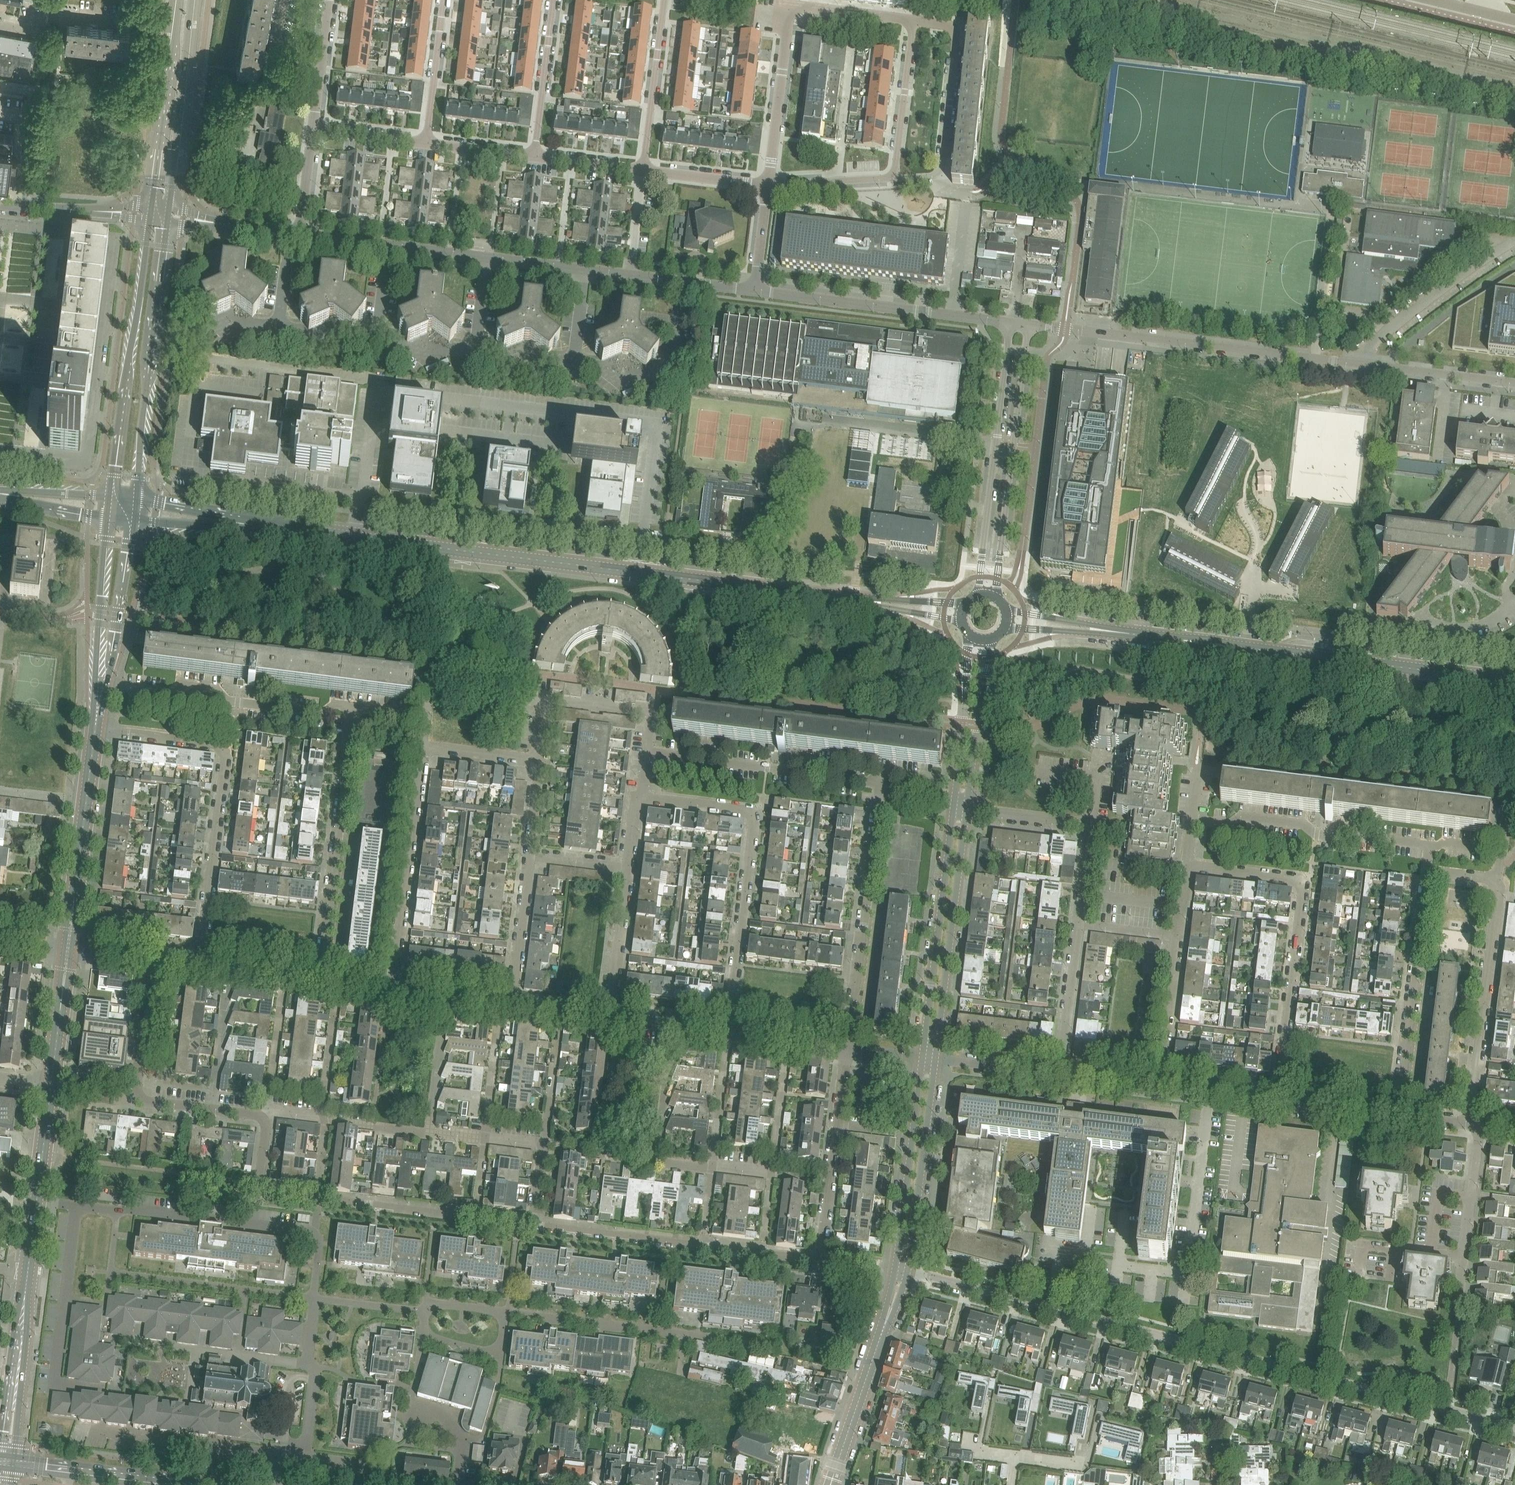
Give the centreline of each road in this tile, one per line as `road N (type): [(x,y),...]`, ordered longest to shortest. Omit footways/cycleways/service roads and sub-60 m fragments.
road 1 (tertiary): [(962,615),(255,525)]
road 2 (residential): [(1514,1433),(908,1271)]
road 3 (tertiary): [(1514,682),(1007,619)]
road 4 (unclassified): [(1514,385),(1029,326)]
road 5 (residential): [(1192,820),(1198,773),(1494,804),(1506,812),(1501,863)]
road 6 (residential): [(1056,1073),(1090,827),(968,808)]
road 7 (residential): [(115,638),(426,673),(426,703)]
road 8 (residential): [(1277,1101),(1304,879),(1188,865)]
road 9 (unclassified): [(727,1032),(754,826),(741,809),(642,798)]
road 10 (tertiary): [(149,215),(112,497)]
road 11 (tertiary): [(136,499),(168,218)]
road 12 (residential): [(320,982),(353,706)]
road 13 (unclassified): [(994,598),(1029,326)]
road 14 (unclassified): [(1012,324),(978,596)]
road 15 (unclassified): [(314,1300),(111,1274),(120,1208)]
road 16 (unclassified): [(505,1311),(772,1343)]
road 17 (residential): [(846,1047),(876,783)]
road 18 (residential): [(1012,324),(755,292)]
road 19 (residential): [(353,706),(324,712),(227,701),(219,691),(179,686),(170,693),(106,685)]
road 20 (unclassified): [(955,806),(923,1057)]
road 21 (unclassified): [(936,1058),(968,808)]
road 22 (residential): [(1428,847),(1350,830),(1322,838),(1302,824),(1240,816),(1228,825),(1192,820)]
road 23 (residential): [(1471,1125),(1499,881)]
road 24 (residential): [(1398,1116),(1426,872)]
road 25 (residential): [(390,990),(423,747)]
road 26 (unclassified): [(876,783),(844,780),(833,766),(797,762),(786,770),(729,763),(718,752),(648,752)]
road 27 (residential): [(1159,1086),(1188,865)]
road 28 (tertiary): [(168,218),(195,0)]
road 29 (unclassified): [(199,967),(222,751)]
road 30 (residential): [(149,960),(132,1095),(212,1105)]
road 31 (tertiary): [(176,0),(149,215)]
road 32 (unclassified): [(908,1271),(936,1058)]
road 33 (unclassified): [(923,1057),(896,1267)]
road 34 (residential): [(935,175),(943,164),(957,36),(949,27),(912,24)]
road 35 (residential): [(576,354),(622,381),(673,367),(683,284)]
road 36 (tertiary): [(52,1083),(29,1269)]
road 37 (tertiary): [(198,1484),(12,1463)]
road 38 (residential): [(769,185),(790,10)]
road 39 (unclassified): [(645,170),(664,0)]
road 40 (unclassified): [(968,808),(991,640)]
road 41 (residential): [(537,1225),(702,1246)]
road 42 (tertiary): [(109,519),(97,684)]
road 43 (unclassified): [(535,157),(555,0)]
road 44 (residential): [(319,1198),(474,1219)]
road 45 (unclassified): [(831,1484),(881,1336)]
road 46 (residential): [(897,178),(912,24)]
road 47 (residential): [(616,1019),(634,869)]
road 48 (unclassified): [(0,203),(149,215)]
road 49 (residential): [(509,1005),(527,857)]
road 50 (tertiary): [(86,803),(68,950)]
road 51 (unclassified): [(971,636),(957,782)]
road 52 (unclassified): [(429,145),(444,0)]
road 53 (residential): [(762,1253),(819,1261),(829,1181)]
road 54 (residential): [(269,1112),(261,1190),(319,1198)]
road 55 (residential): [(212,1105),(229,970)]
road 56 (residential): [(269,1112),(283,977)]
road 57 (residential): [(713,1167),(727,1032)]
road 58 (residential): [(545,1146),(558,1011)]
road 59 (residential): [(829,1181),(846,1047)]
road 60 (residential): [(320,1118),(336,984)]
road 61 (residential): [(428,1131),(444,997)]
road 62 (residential): [(657,1160),(673,1026)]
road 63 (residential): [(485,1138),(500,1004)]
road 64 (residential): [(772,1174),(787,1040)]
road 65 (tertiary): [(68,950),(52,1083)]
road 66 (unclassified): [(427,1313),(430,1337),(486,1353),(501,1343),(505,1311)]
road 67 (residential): [(222,751),(95,728)]
road 68 (residential): [(897,178),(769,185)]
road 69 (unclassified): [(1464,1253),(1429,1248),(1436,1192),(1471,1197)]
road 70 (residential): [(769,185),(645,170)]
road 71 (tertiary): [(16,1392),(29,1269)]
road 72 (residential): [(322,86),(272,70),(281,0)]
road 73 (residential): [(912,24),(790,10)]
road 74 (tertiary): [(133,522),(255,525)]
road 75 (residential): [(1398,1116),(1277,1101)]
road 76 (tertiary): [(255,525),(136,499)]
road 77 (residential): [(1056,1073),(936,1058)]

